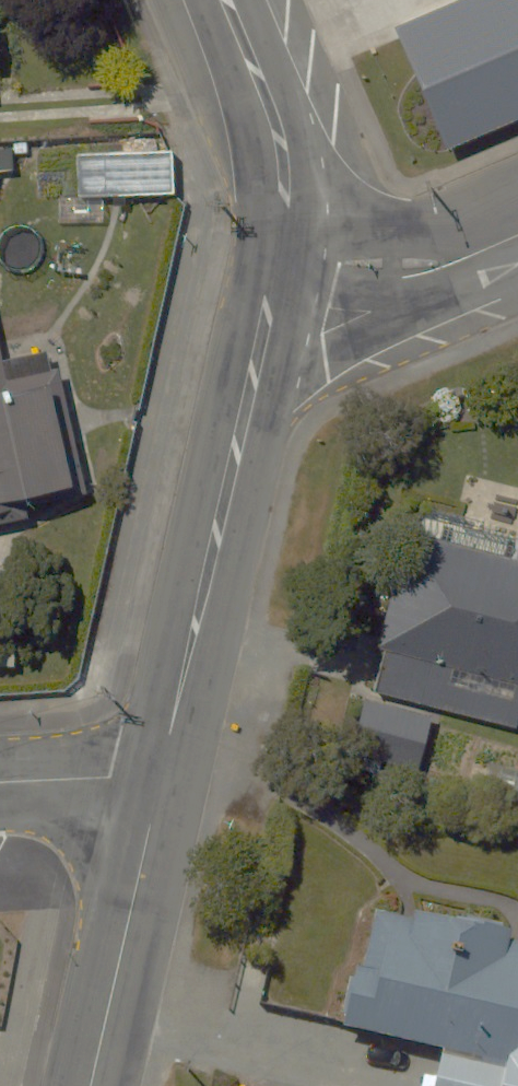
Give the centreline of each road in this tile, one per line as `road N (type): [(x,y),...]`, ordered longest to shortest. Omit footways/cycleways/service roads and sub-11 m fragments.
road 1 (residential): [(283,256),(157,790)]
road 2 (residential): [(157,790),(90,1085)]
road 3 (residential): [(223,0),(271,114),(287,178),(283,256)]
road 4 (residential): [(283,256),(337,267),(424,267),(517,242)]
road 5 (residential): [(0,782),(111,775),(157,790)]

